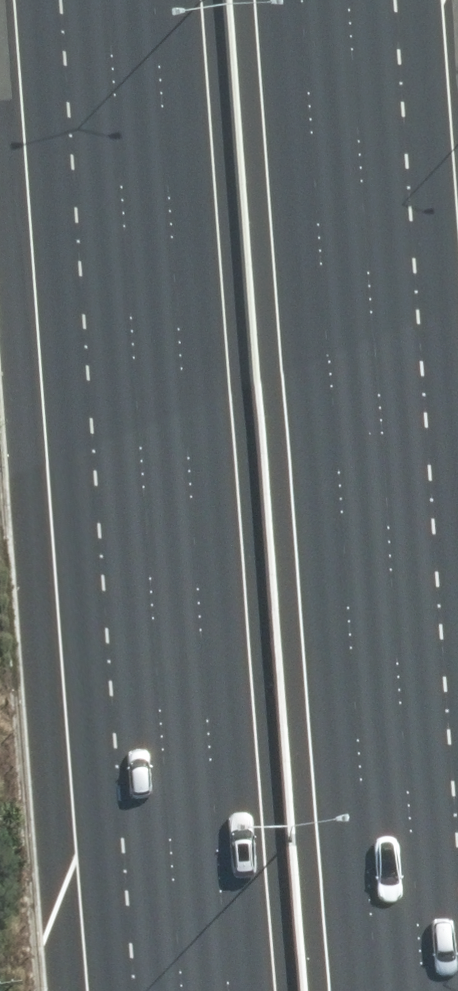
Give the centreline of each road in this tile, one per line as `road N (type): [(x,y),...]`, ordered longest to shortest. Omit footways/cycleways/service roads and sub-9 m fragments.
road 1 (motorway): [(210,990),(139,0)]
road 2 (motorway): [(356,0),(418,990)]

